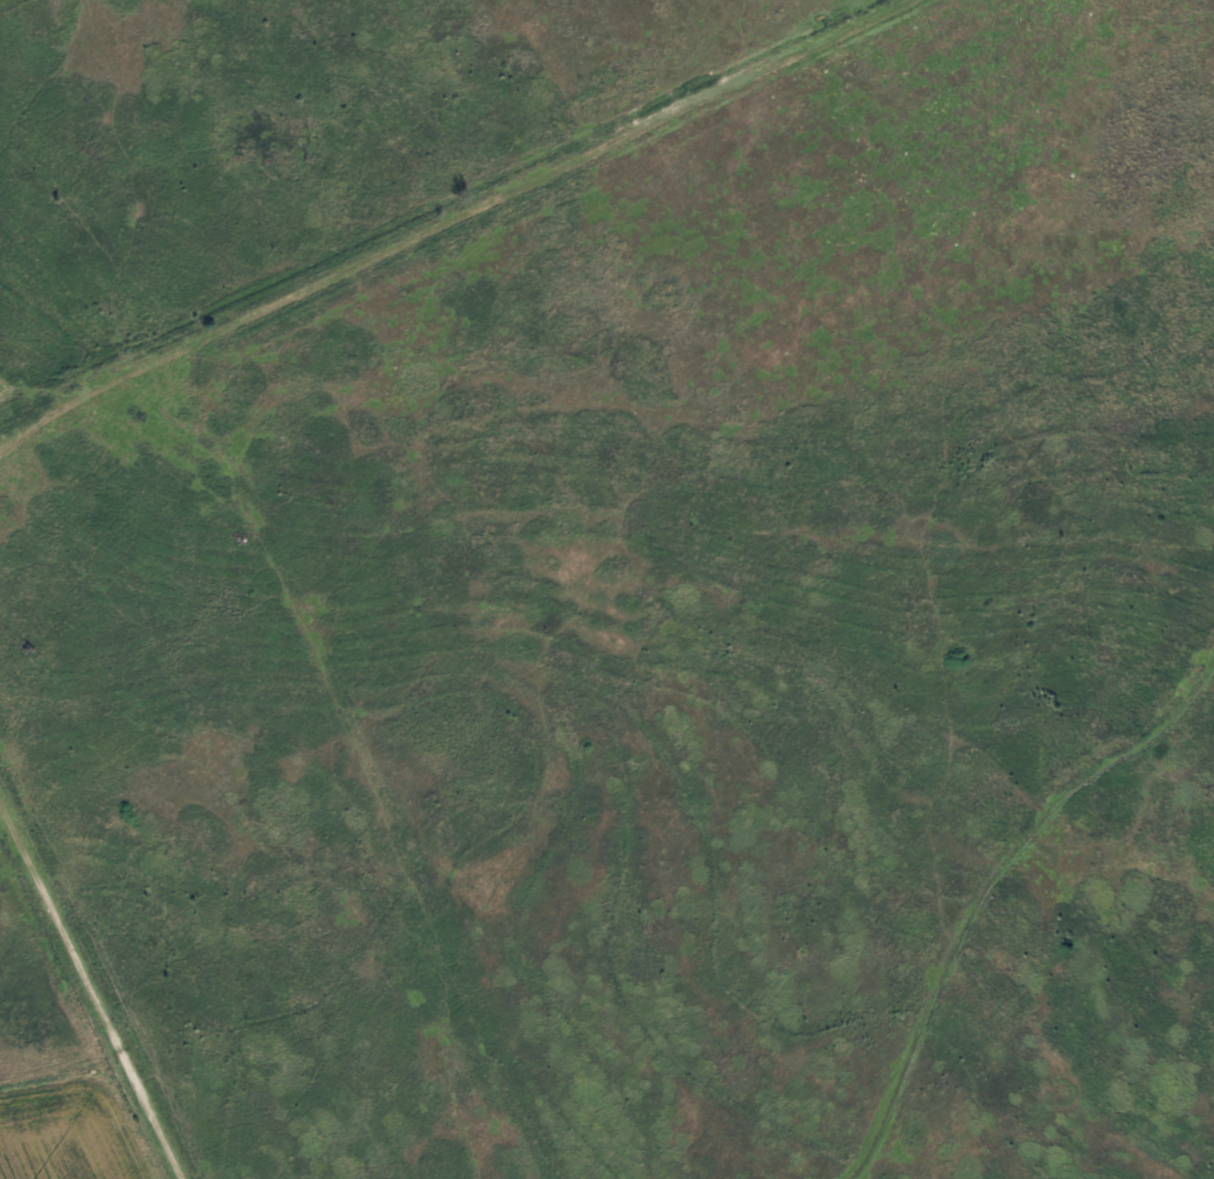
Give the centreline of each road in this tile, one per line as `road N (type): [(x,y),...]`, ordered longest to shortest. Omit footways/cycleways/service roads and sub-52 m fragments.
road 1 (residential): [(0,785),(191,1178)]

